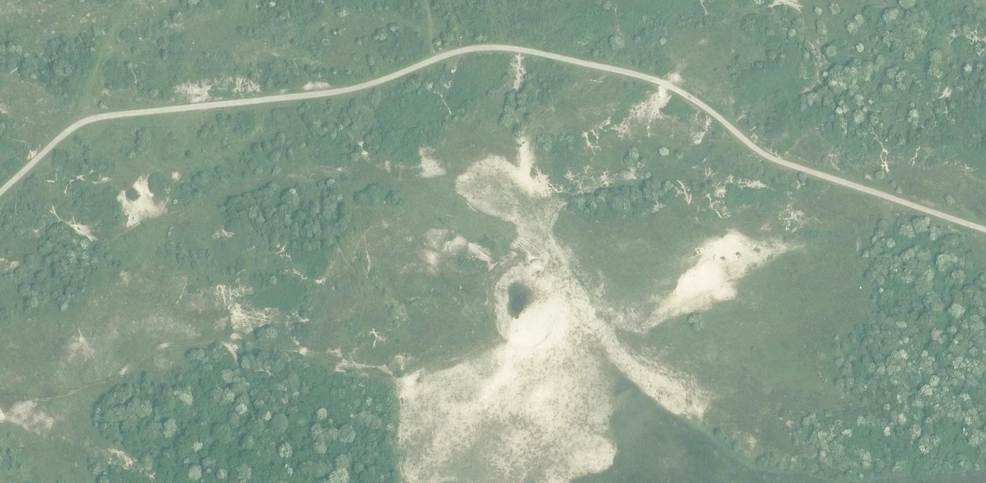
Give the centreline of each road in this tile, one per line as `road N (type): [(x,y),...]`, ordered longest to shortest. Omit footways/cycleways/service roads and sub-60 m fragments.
road 1 (track): [(0,192),(72,124),(99,115),(328,94),(475,46),(661,83),(780,160),(985,230)]

